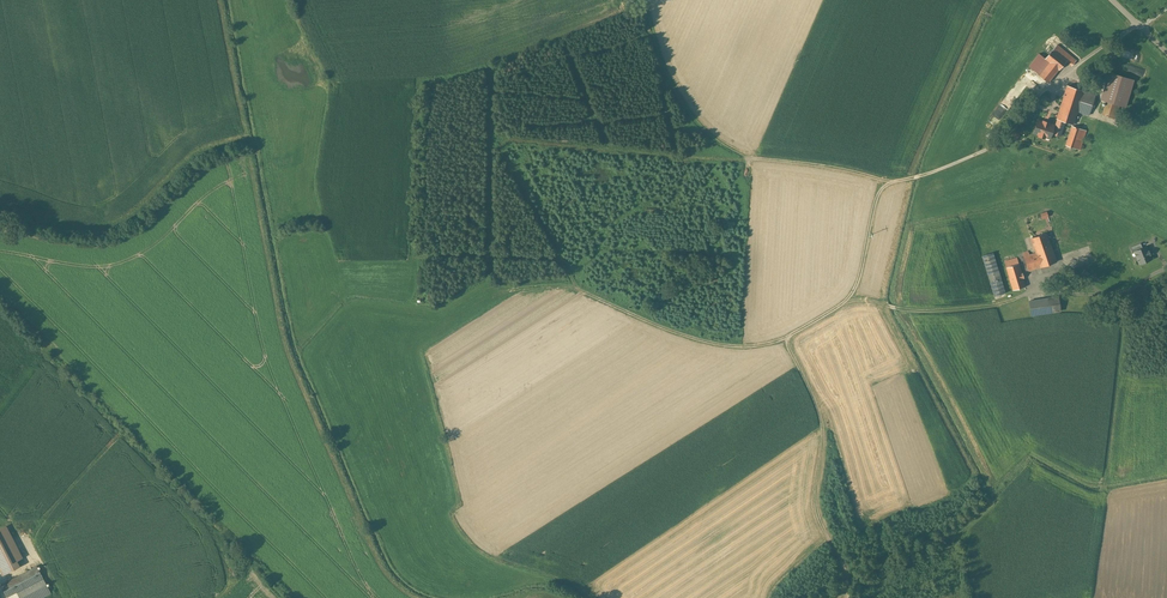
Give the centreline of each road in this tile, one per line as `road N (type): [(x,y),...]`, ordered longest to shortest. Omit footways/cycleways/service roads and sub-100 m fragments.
road 1 (track): [(498,135),(581,291),(688,337),(752,346),(783,340),(848,298),(881,190),(993,146),(1060,77)]
road 2 (track): [(846,597),(845,572),(818,515),(825,454),(818,406),(783,340)]
road 3 (track): [(498,135),(755,159)]
road 4 (track): [(848,298),(911,311),(1010,304)]
road 5 (track): [(892,182),(755,159)]

